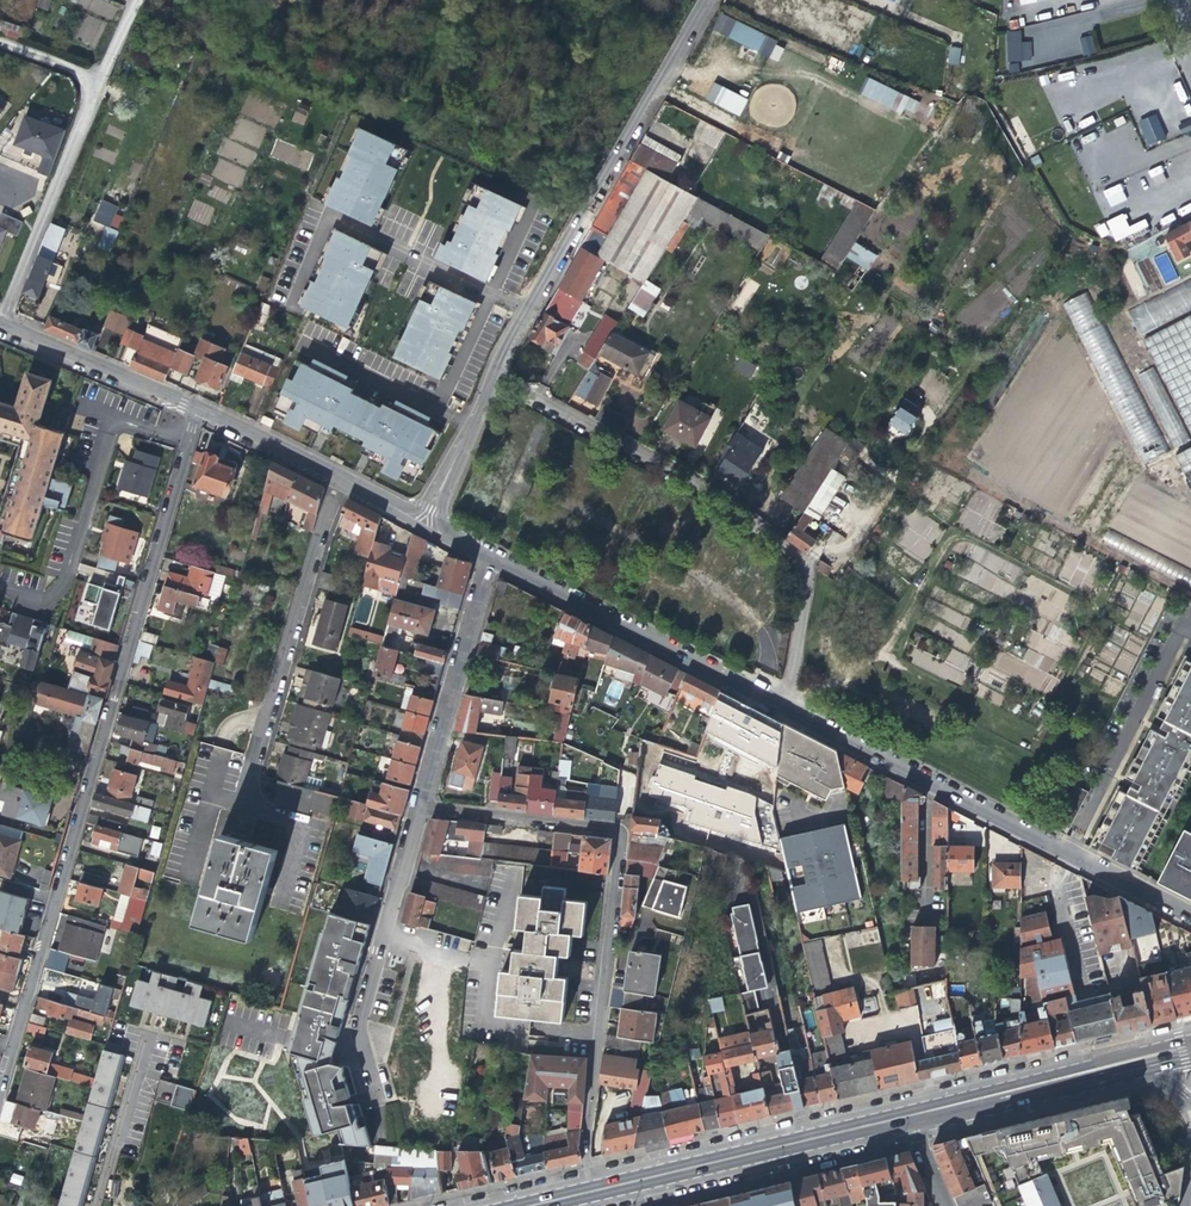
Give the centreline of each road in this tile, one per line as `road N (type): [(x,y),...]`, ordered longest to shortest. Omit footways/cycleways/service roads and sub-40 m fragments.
road 1 (tertiary): [(0,1091),(197,410)]
road 2 (residential): [(594,1186),(586,1155),(618,837),(597,826),(416,807)]
road 3 (residential): [(786,710),(803,591),(795,558),(685,480),(497,377)]
road 4 (tertiary): [(786,710),(1190,916)]
road 5 (tertiary): [(709,0),(497,377)]
road 6 (tertiary): [(486,557),(786,710)]
road 7 (residential): [(416,807),(360,1023),(390,1127)]
road 8 (primary): [(594,1186),(908,1112)]
road 9 (track): [(884,654),(943,543),(958,536),(1102,608)]
road 10 (residential): [(0,319),(98,78)]
road 11 (residential): [(486,557),(416,807)]
road 12 (tertiary): [(197,410),(424,525)]
road 13 (primary): [(908,1112),(1122,1062)]
road 14 (tertiary): [(0,327),(197,410)]
road 15 (tertiary): [(497,377),(424,525)]

